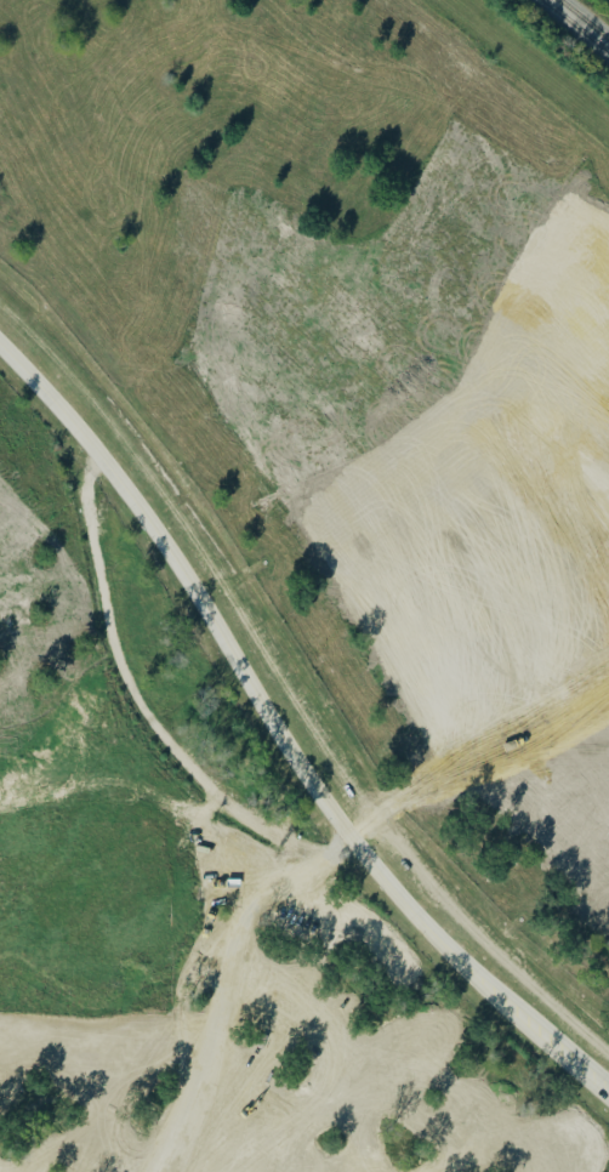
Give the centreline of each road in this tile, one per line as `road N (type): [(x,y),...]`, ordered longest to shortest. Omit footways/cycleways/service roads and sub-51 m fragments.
road 1 (tertiary): [(0,344),(61,409),(186,574),(301,764),(394,889),(519,1020),(608,1095)]
road 2 (residential): [(0,824),(21,957),(0,1096)]

